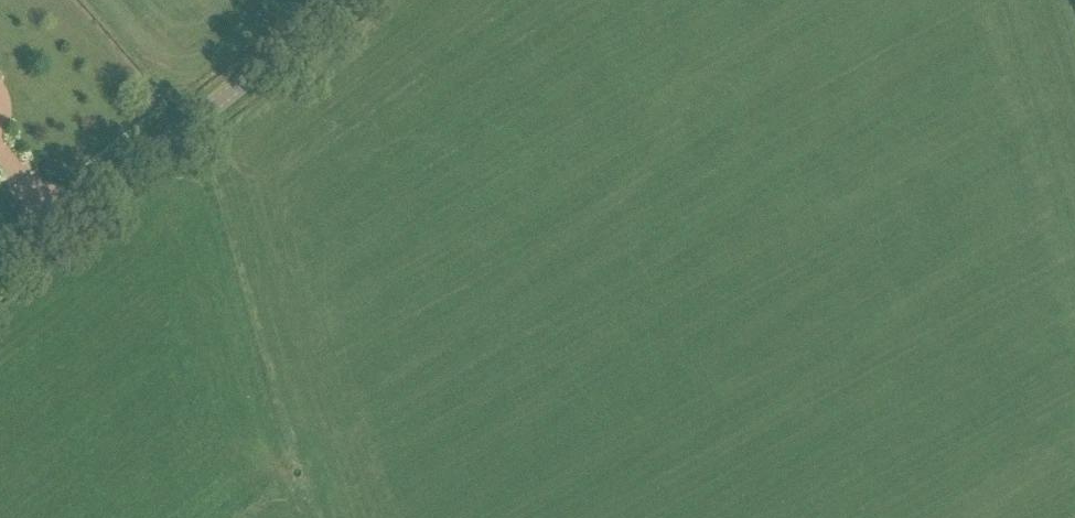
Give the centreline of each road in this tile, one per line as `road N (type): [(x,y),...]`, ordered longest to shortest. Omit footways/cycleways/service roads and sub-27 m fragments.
road 1 (tertiary): [(0,274),(349,0)]

